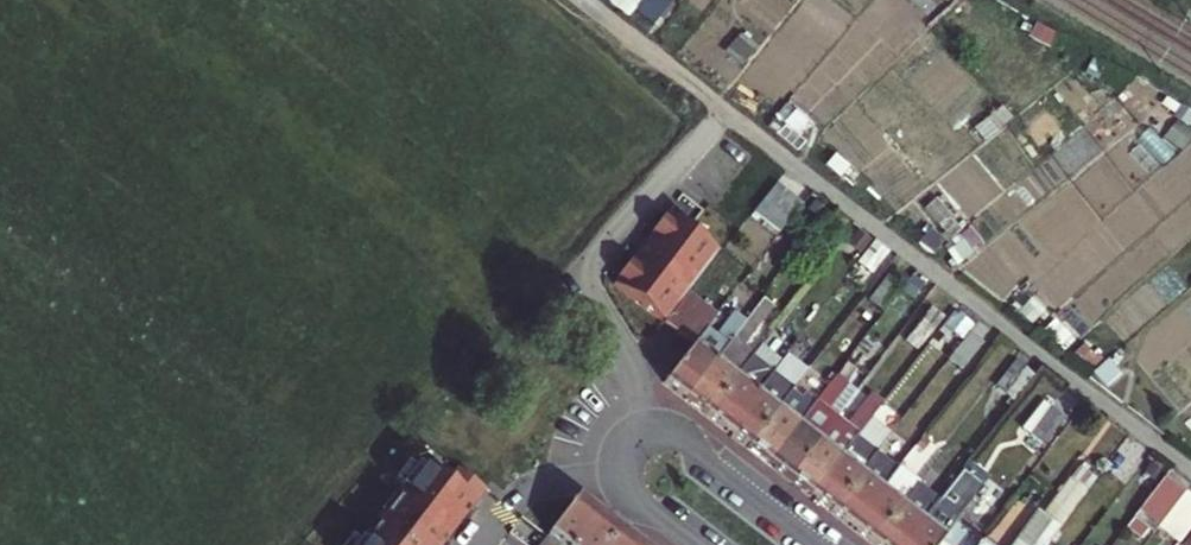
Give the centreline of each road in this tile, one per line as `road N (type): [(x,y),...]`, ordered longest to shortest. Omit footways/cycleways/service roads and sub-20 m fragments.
road 1 (track): [(582,0),(1190,470)]
road 2 (residential): [(816,544),(671,428),(629,428),(611,453),(618,489),(695,544)]

